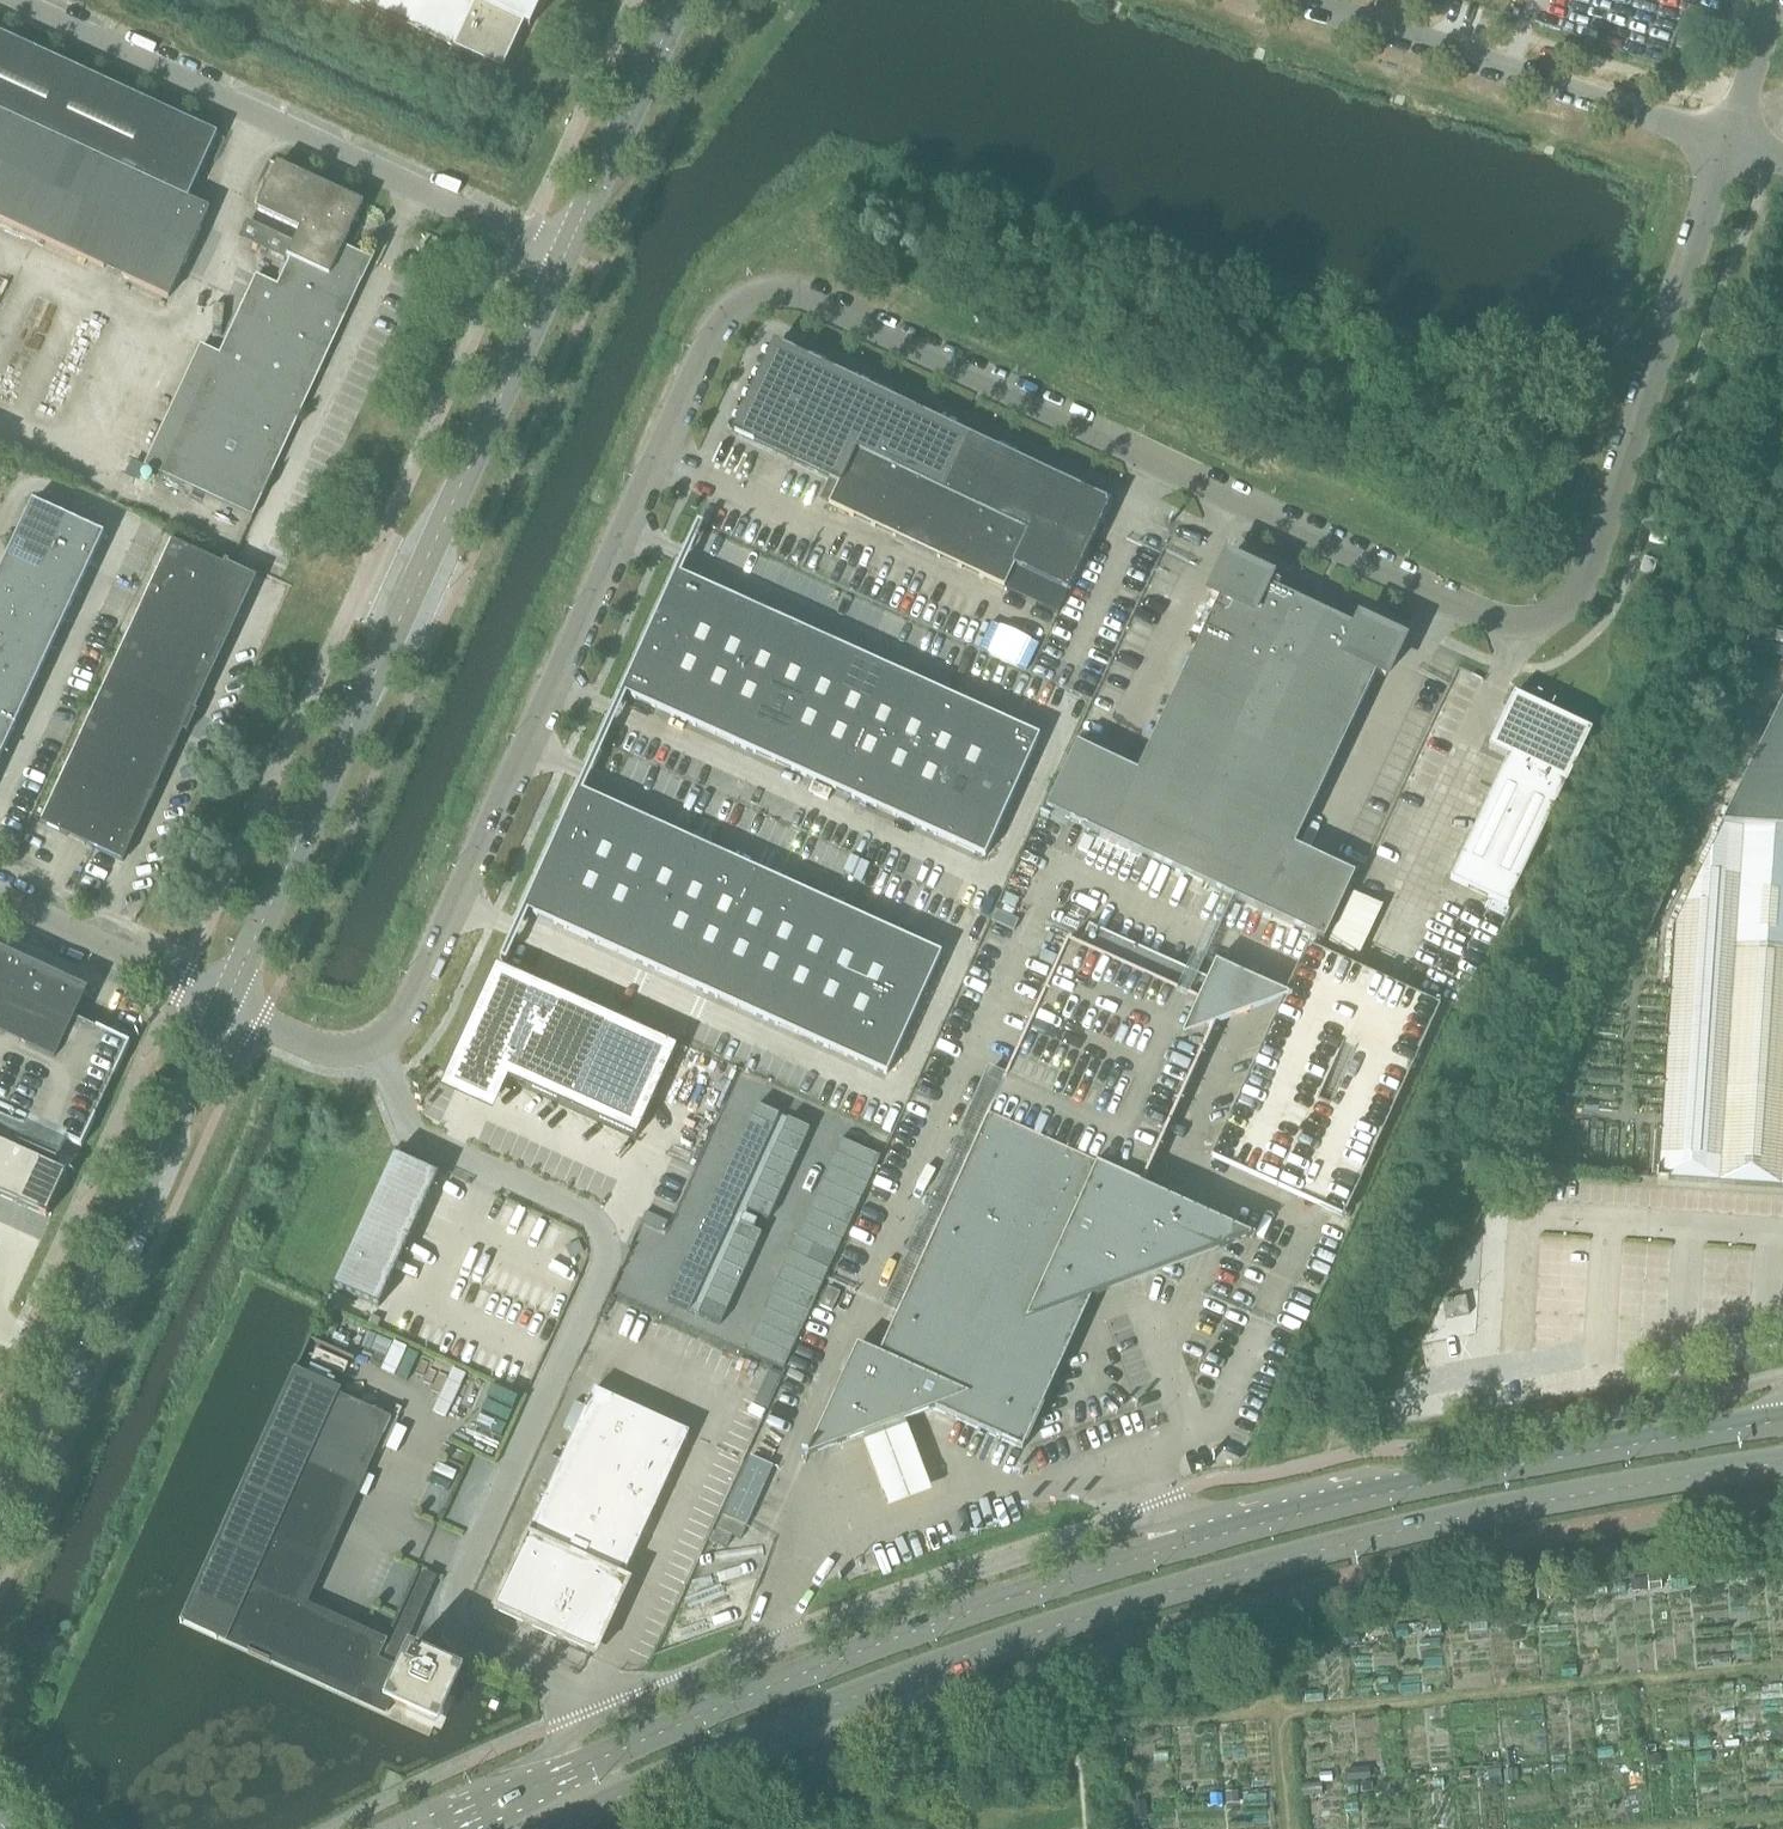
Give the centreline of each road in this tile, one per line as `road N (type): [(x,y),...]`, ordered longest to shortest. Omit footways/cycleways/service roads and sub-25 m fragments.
road 1 (unclassified): [(230,1012),(344,1054),(387,1041),(416,1010),(726,324),(750,301),(790,292),(1445,595),(1515,626),(1540,624),(1574,606),(1599,563),(1726,141)]
road 2 (primary): [(569,1828),(769,1741),(1119,1610),(1480,1517),(1782,1464)]
road 3 (tertiary): [(230,1012),(568,256)]
road 4 (unclassified): [(1218,1534),(1163,1514),(909,1596),(579,1728),(545,1785)]
road 5 (primary): [(1218,1534),(982,1611),(709,1713),(545,1785)]
road 6 (unclassified): [(568,256),(15,0)]
road 7 (primary): [(1770,1423),(1482,1472),(1218,1534)]
road 8 (tertiary): [(0,1507),(230,1012)]
road 9 (unclassified): [(1726,141),(1295,0)]
road 10 (tertiary): [(568,256),(678,0)]
road 11 (unclassified): [(230,1012),(0,896)]
road 12 (unclassified): [(1726,141),(1773,0)]

